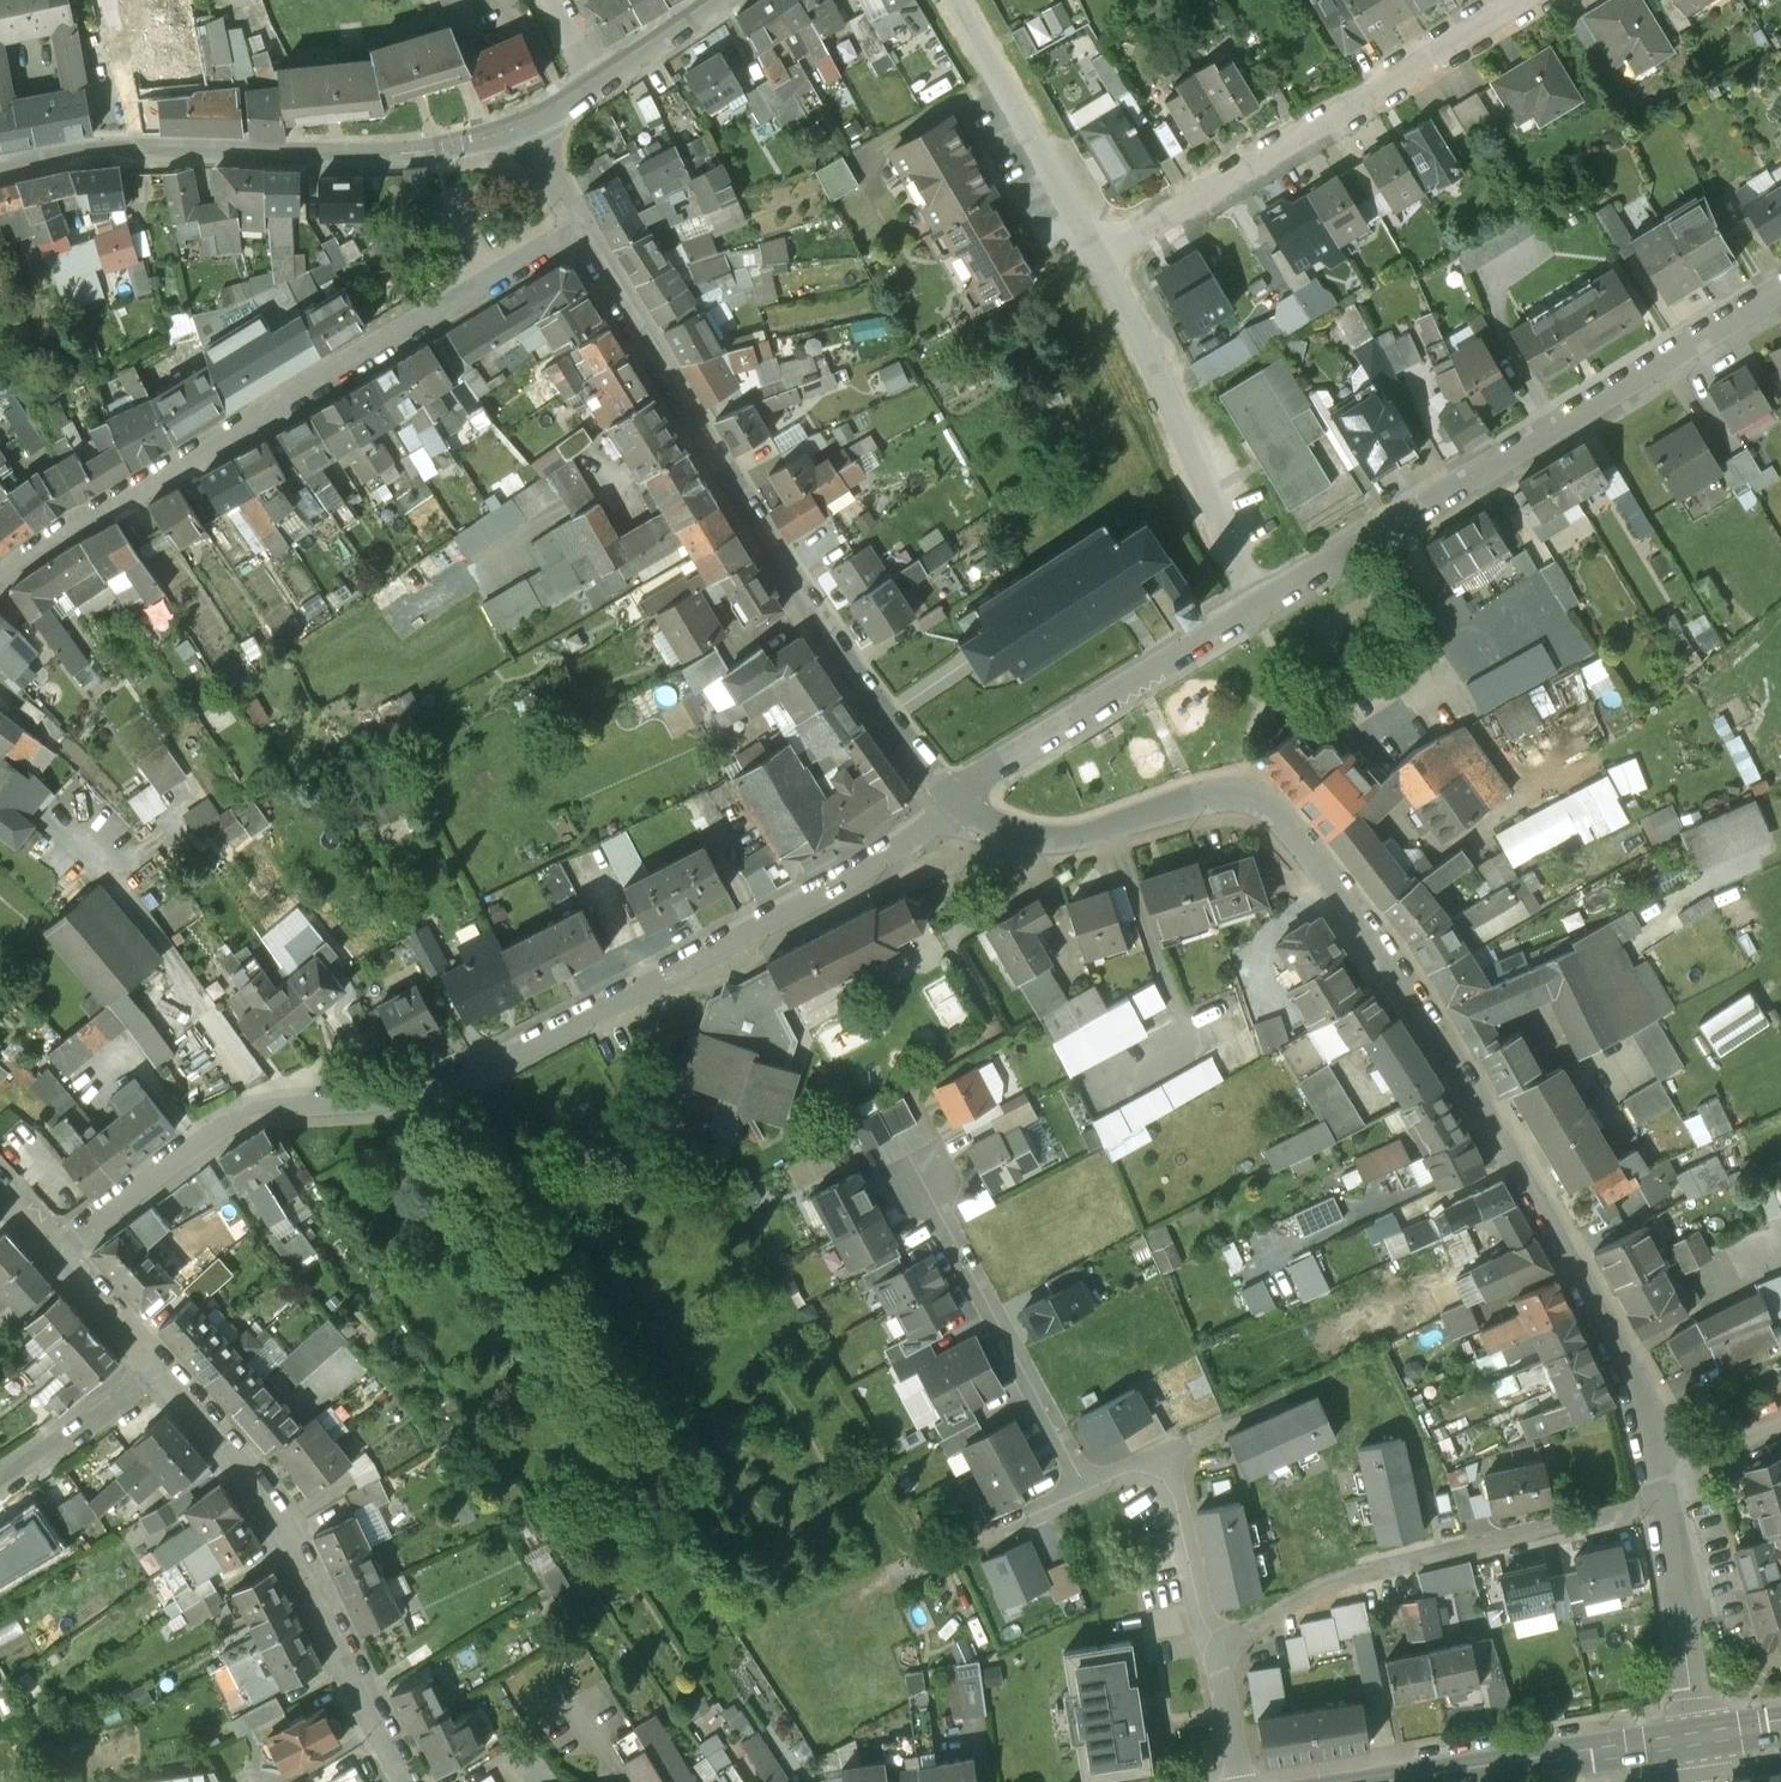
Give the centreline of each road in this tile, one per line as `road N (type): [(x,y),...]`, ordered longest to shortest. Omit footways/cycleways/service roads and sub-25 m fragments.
road 1 (residential): [(958,811),(1002,835),(1049,847),(1191,797),(1256,799),(1299,834),(1349,891),(1528,1180),(1652,1407),(1665,1494)]
road 2 (residential): [(63,1251),(218,1137),(261,1119),(386,1109),(516,1061),(958,811)]
road 3 (residential): [(576,225),(886,716),(958,811)]
road 4 (residential): [(0,584),(84,517),(576,225)]
road 5 (residential): [(1270,602),(1780,286)]
road 6 (tertiary): [(0,170),(86,150),(417,147),(525,121)]
road 7 (residential): [(1545,0),(1095,252)]
road 8 (residential): [(169,1374),(283,1523),(417,1781)]
road 9 (residential): [(1665,1494),(1371,1571),(1287,1602),(1220,1652)]
road 10 (residential): [(1095,252),(1270,602)]
road 11 (residential): [(958,811),(1270,602)]
road 12 (residential): [(922,1178),(1084,1491)]
road 13 (secondary): [(1390,1781),(1693,1739)]
road 14 (residential): [(956,0),(1095,252)]
road 15 (residential): [(1220,1652),(1204,1624),(1174,1499),(1155,1475),(1128,1470),(1084,1491)]
road 16 (residential): [(1665,1494),(1693,1739)]
road 17 (residential): [(0,1499),(169,1374)]
road 18 (residential): [(1084,1491),(905,1573)]
road 19 (residential): [(63,1251),(169,1374)]
road 20 (tertiary): [(590,81),(717,0)]
road 21 (residential): [(1220,1652),(1241,1781)]
road 22 (residential): [(1665,1494),(1780,1437)]

